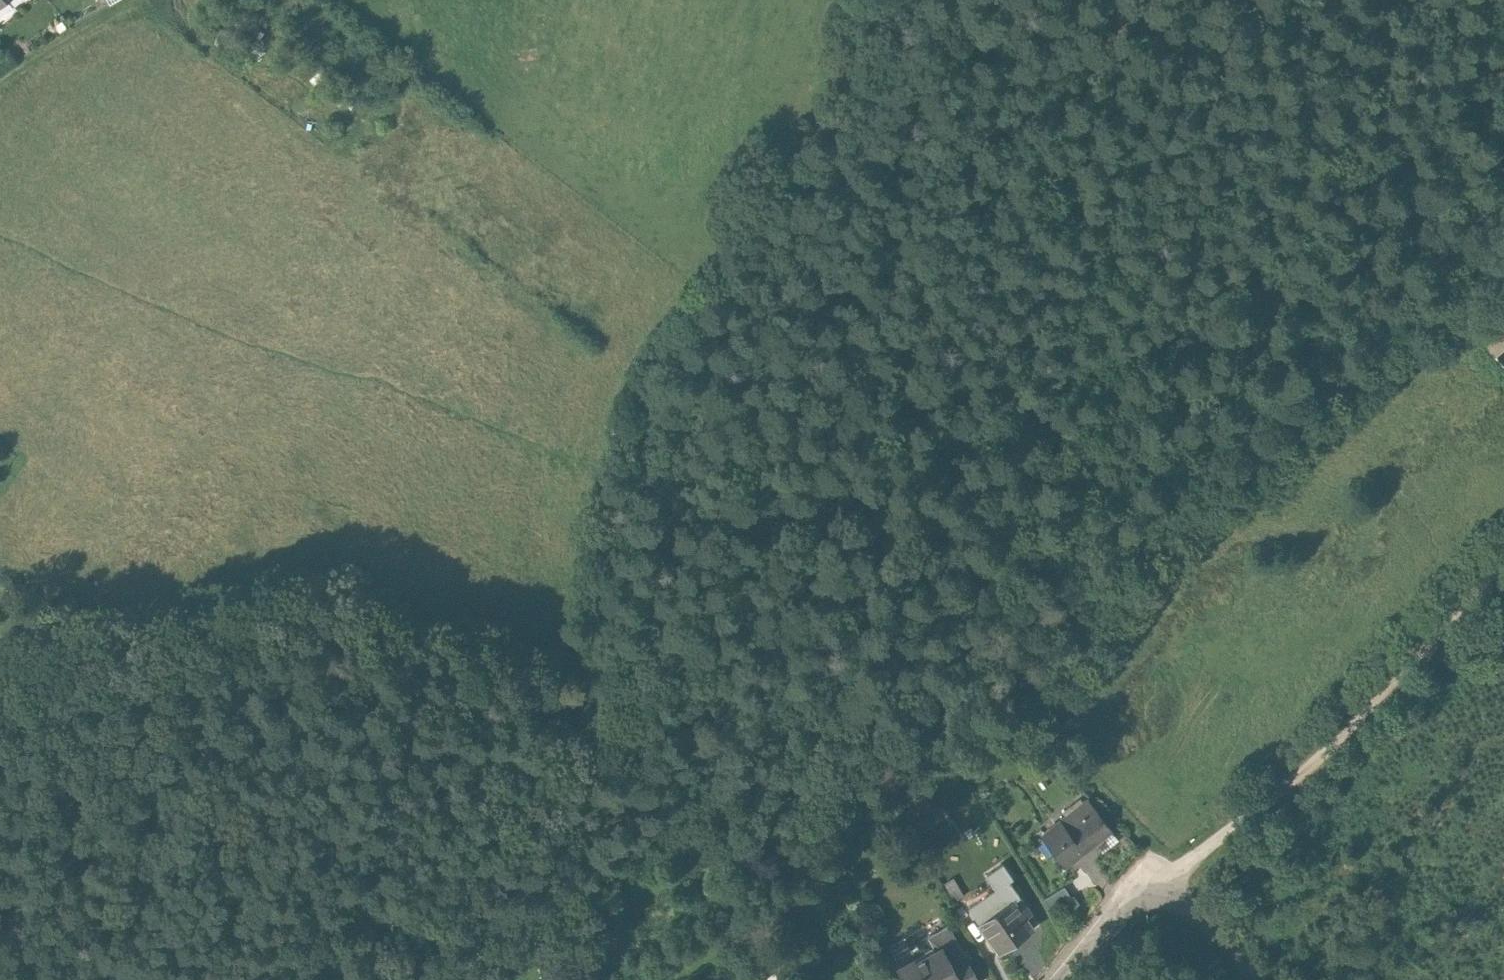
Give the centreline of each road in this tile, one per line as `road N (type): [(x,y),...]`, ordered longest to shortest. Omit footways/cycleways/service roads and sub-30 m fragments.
road 1 (track): [(576,685),(628,661),(816,498),(1188,304),(1503,63)]
road 2 (track): [(576,685),(816,713),(930,710),(1032,728),(1168,879)]
road 3 (track): [(576,685),(531,761),(447,858),(380,917),(335,979)]
road 4 (track): [(646,399),(646,480),(667,506),(726,512),(816,498)]
road 5 (track): [(146,0),(0,95)]
road 6 (residential): [(1063,979),(1117,914),(1168,879)]
road 7 (unclassified): [(1168,879),(1257,979)]

